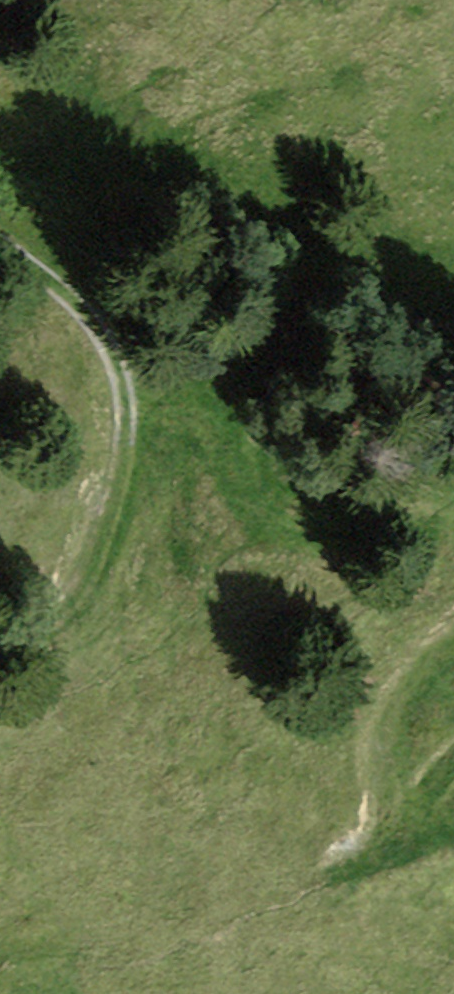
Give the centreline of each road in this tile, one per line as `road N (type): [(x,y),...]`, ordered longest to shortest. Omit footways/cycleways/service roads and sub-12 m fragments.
road 1 (track): [(0,642),(45,629),(88,589),(122,505),(134,437),(124,354),(96,309),(0,230)]
road 2 (track): [(124,354),(193,405),(264,520),(453,522)]
road 3 (track): [(453,638),(414,677),(389,720),(387,775),(404,812)]

